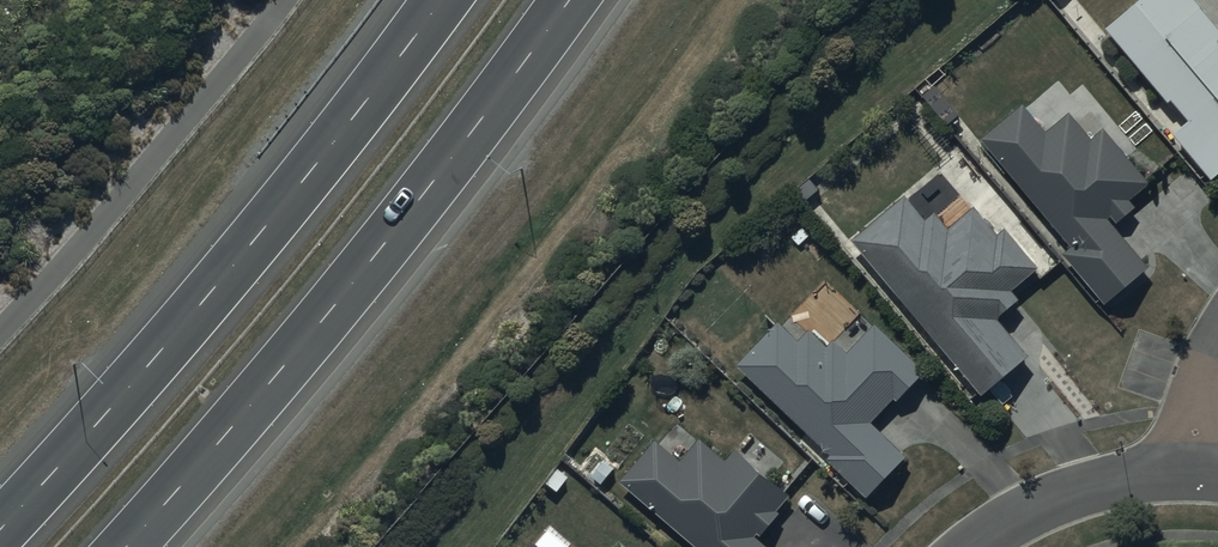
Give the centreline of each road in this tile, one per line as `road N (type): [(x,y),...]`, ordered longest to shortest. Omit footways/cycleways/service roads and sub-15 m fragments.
road 1 (motorway): [(568,0),(435,181),(127,546)]
road 2 (motorway): [(0,530),(175,338),(441,0)]
road 3 (residential): [(1190,471),(1120,478),(1043,501),(970,546)]
road 4 (residential): [(1217,345),(1203,372),(1190,471)]

